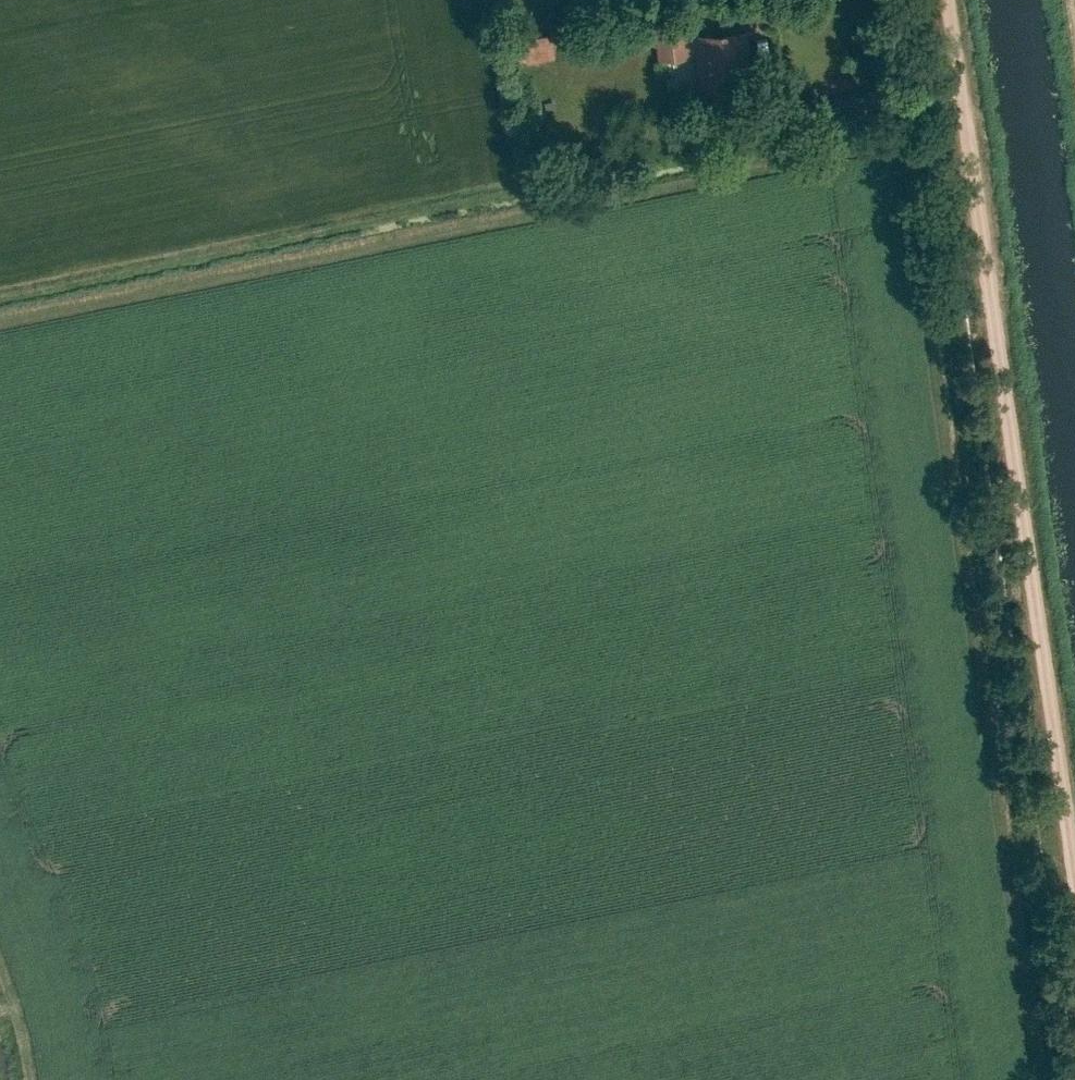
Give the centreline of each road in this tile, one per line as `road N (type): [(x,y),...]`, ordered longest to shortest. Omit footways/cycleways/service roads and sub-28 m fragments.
road 1 (track): [(1074,886),(947,0)]
road 2 (track): [(0,956),(17,992),(31,1079)]

